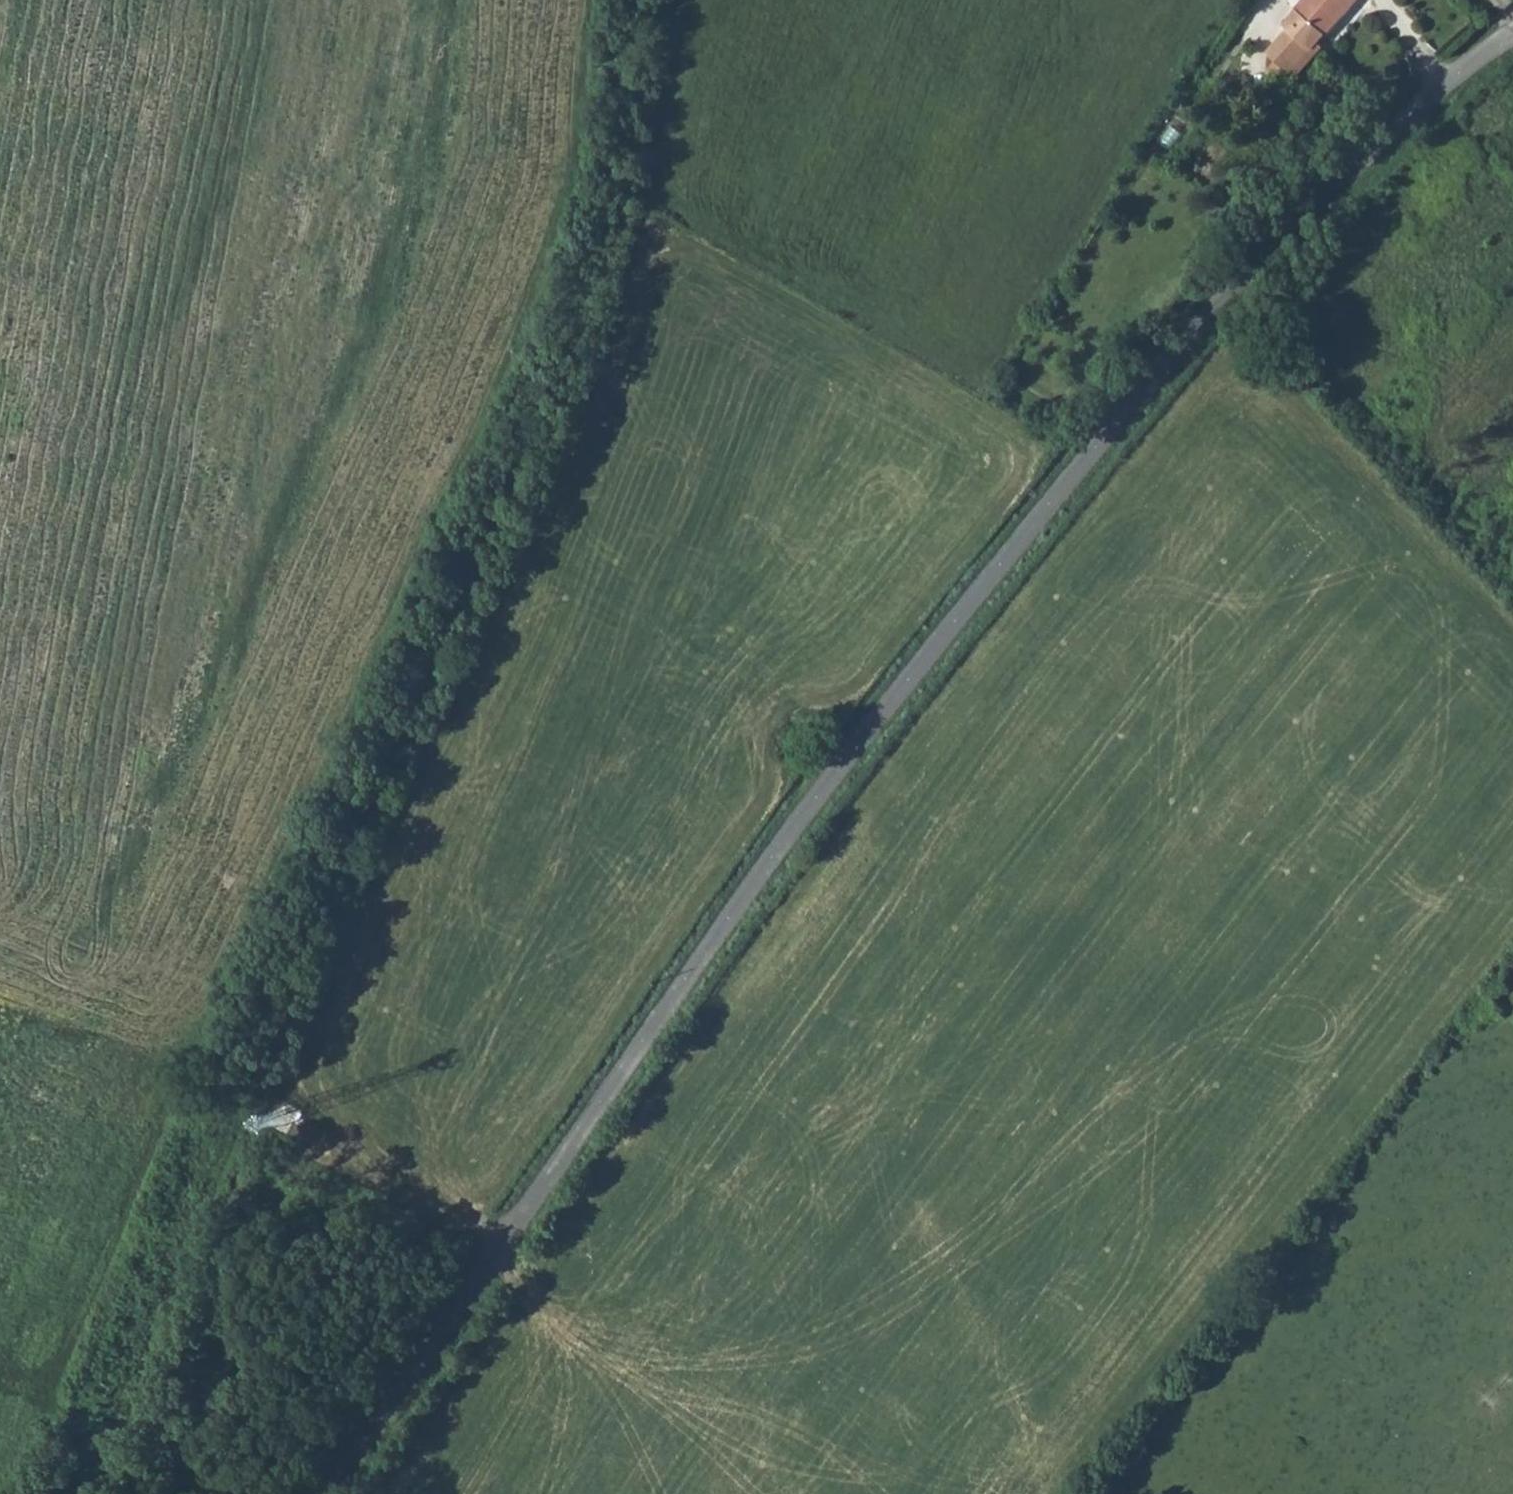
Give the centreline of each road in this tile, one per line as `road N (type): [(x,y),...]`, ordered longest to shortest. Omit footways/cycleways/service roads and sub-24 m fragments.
road 1 (unclassified): [(1512,40),(1433,91),(1270,242),(837,761),(333,1493)]

